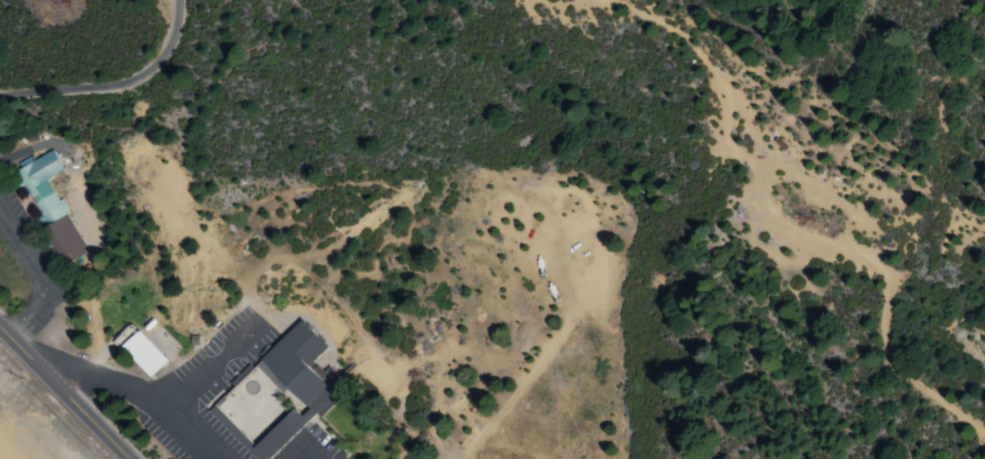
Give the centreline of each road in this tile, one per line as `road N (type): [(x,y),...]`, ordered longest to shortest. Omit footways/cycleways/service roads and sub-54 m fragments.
road 1 (tertiary): [(127,458),(0,330)]

